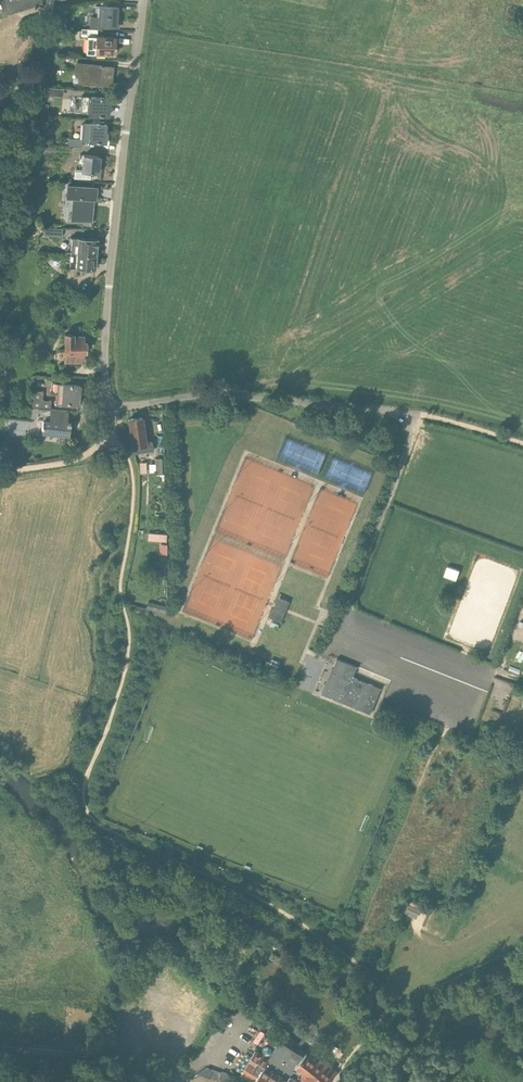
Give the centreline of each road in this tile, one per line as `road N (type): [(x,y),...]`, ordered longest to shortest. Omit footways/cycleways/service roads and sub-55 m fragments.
road 1 (residential): [(412,414),(231,394),(122,408),(109,402),(109,282),(143,0)]
road 2 (residential): [(412,414),(408,445),(344,612)]
road 3 (unclassified): [(180,1081),(103,1056),(0,1047)]

